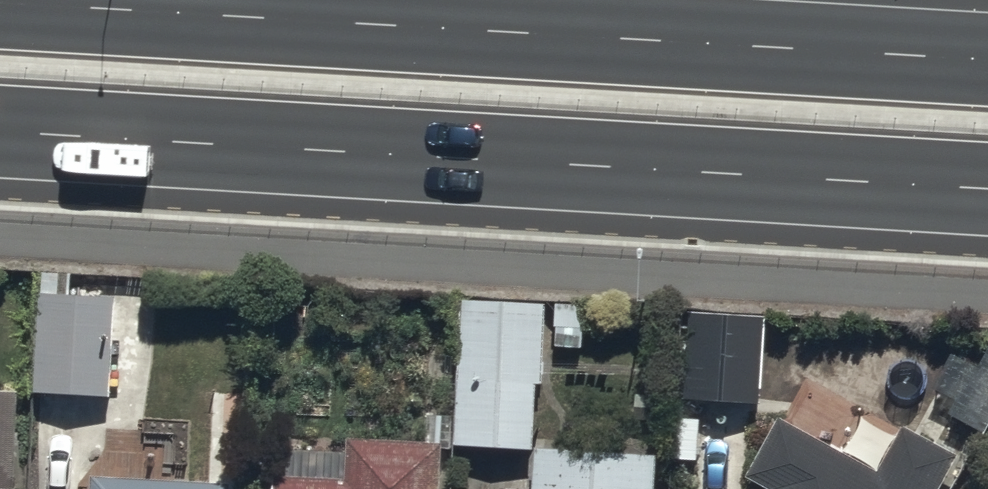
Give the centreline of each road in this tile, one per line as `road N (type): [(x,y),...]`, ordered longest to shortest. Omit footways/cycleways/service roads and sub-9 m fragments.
road 1 (primary): [(0,2),(987,59)]
road 2 (primary): [(987,189),(0,132)]

